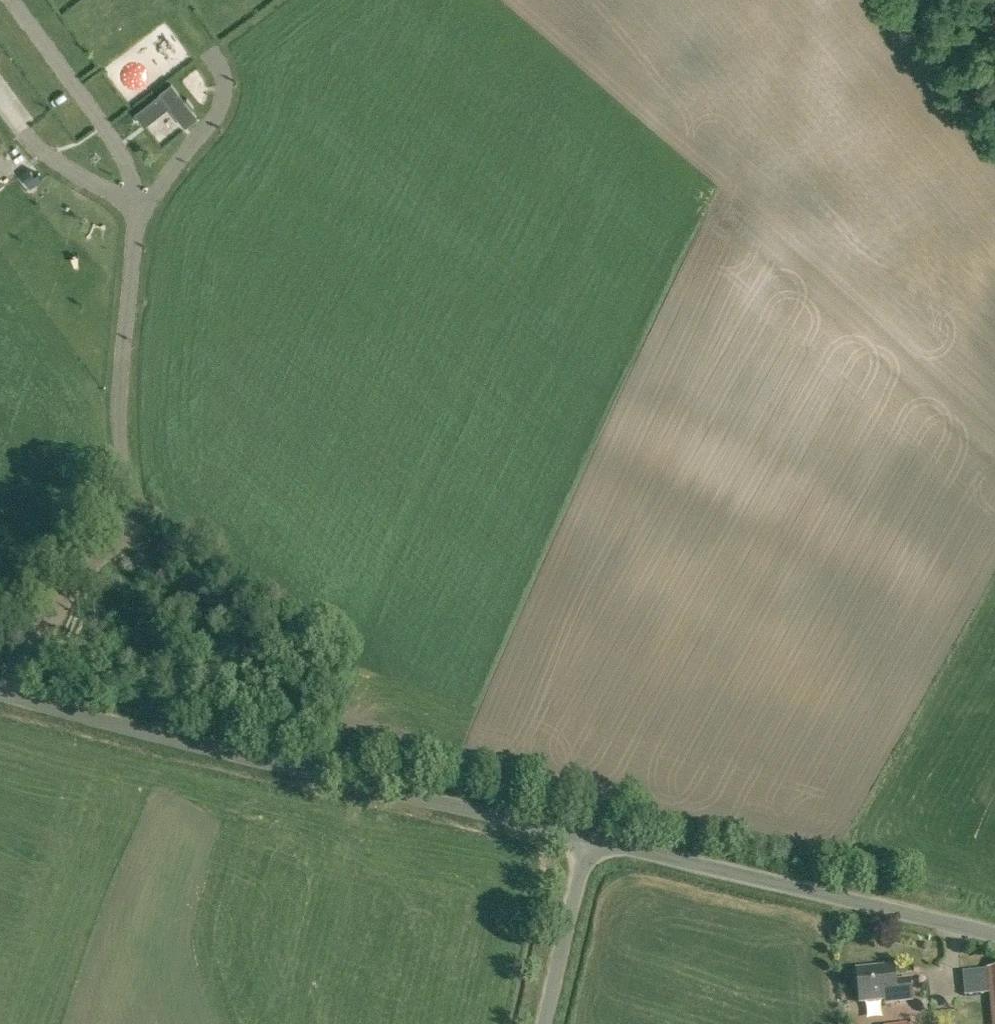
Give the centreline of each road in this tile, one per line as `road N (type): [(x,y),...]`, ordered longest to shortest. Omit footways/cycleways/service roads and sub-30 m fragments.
road 1 (unclassified): [(589,839),(0,695)]
road 2 (unclassified): [(994,935),(589,839)]
road 3 (unclassified): [(544,1023),(589,839)]

